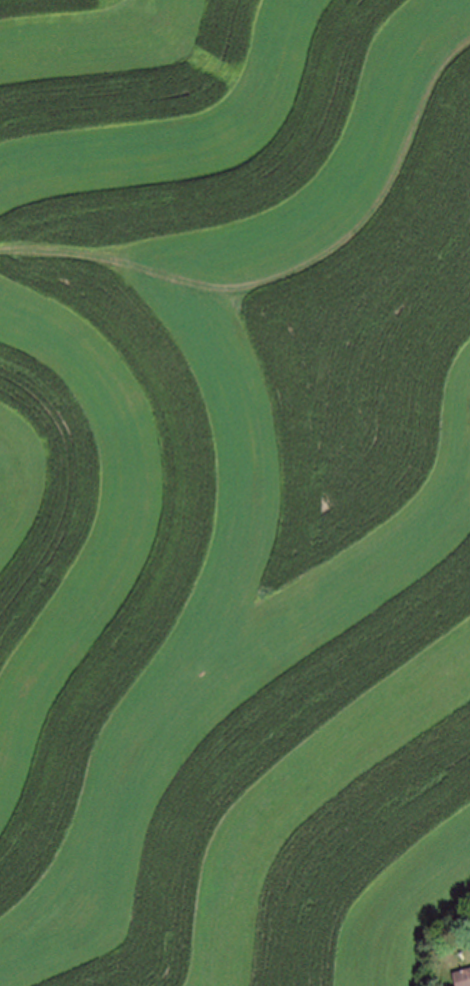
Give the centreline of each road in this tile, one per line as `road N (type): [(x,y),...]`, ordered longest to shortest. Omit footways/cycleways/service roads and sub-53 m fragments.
road 1 (track): [(469,151),(435,241),(355,311),(328,320),(291,318),(153,263),(100,251),(0,252)]

